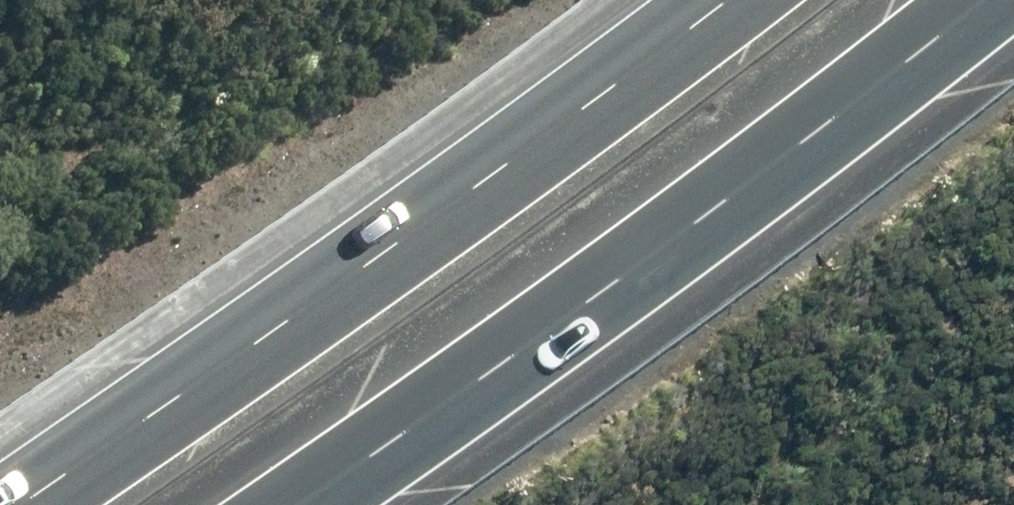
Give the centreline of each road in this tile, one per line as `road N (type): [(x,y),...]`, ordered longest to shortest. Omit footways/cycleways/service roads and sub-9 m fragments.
road 1 (motorway): [(16,504),(594,100),(720,0)]
road 2 (motorway): [(982,0),(659,254),(301,504)]

